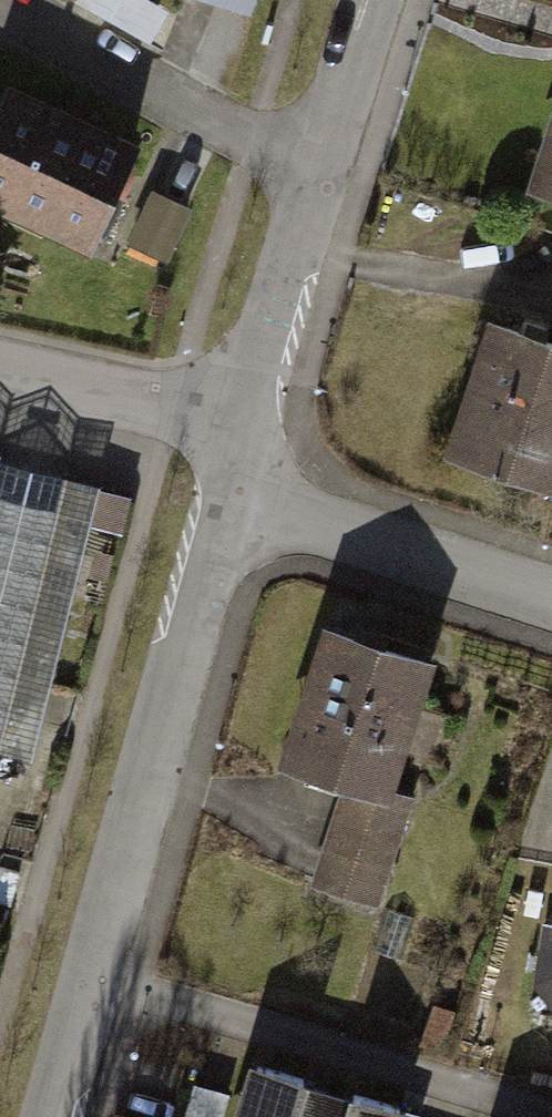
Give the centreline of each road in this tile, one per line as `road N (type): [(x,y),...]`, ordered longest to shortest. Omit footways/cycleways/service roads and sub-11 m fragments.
road 1 (residential): [(29,1116),(203,524)]
road 2 (residential): [(203,524),(551,628)]
road 3 (residential): [(0,11),(311,178)]
road 4 (residential): [(233,424),(311,178)]
road 5 (residential): [(233,424),(0,370)]
road 6 (residential): [(311,178),(368,0)]

